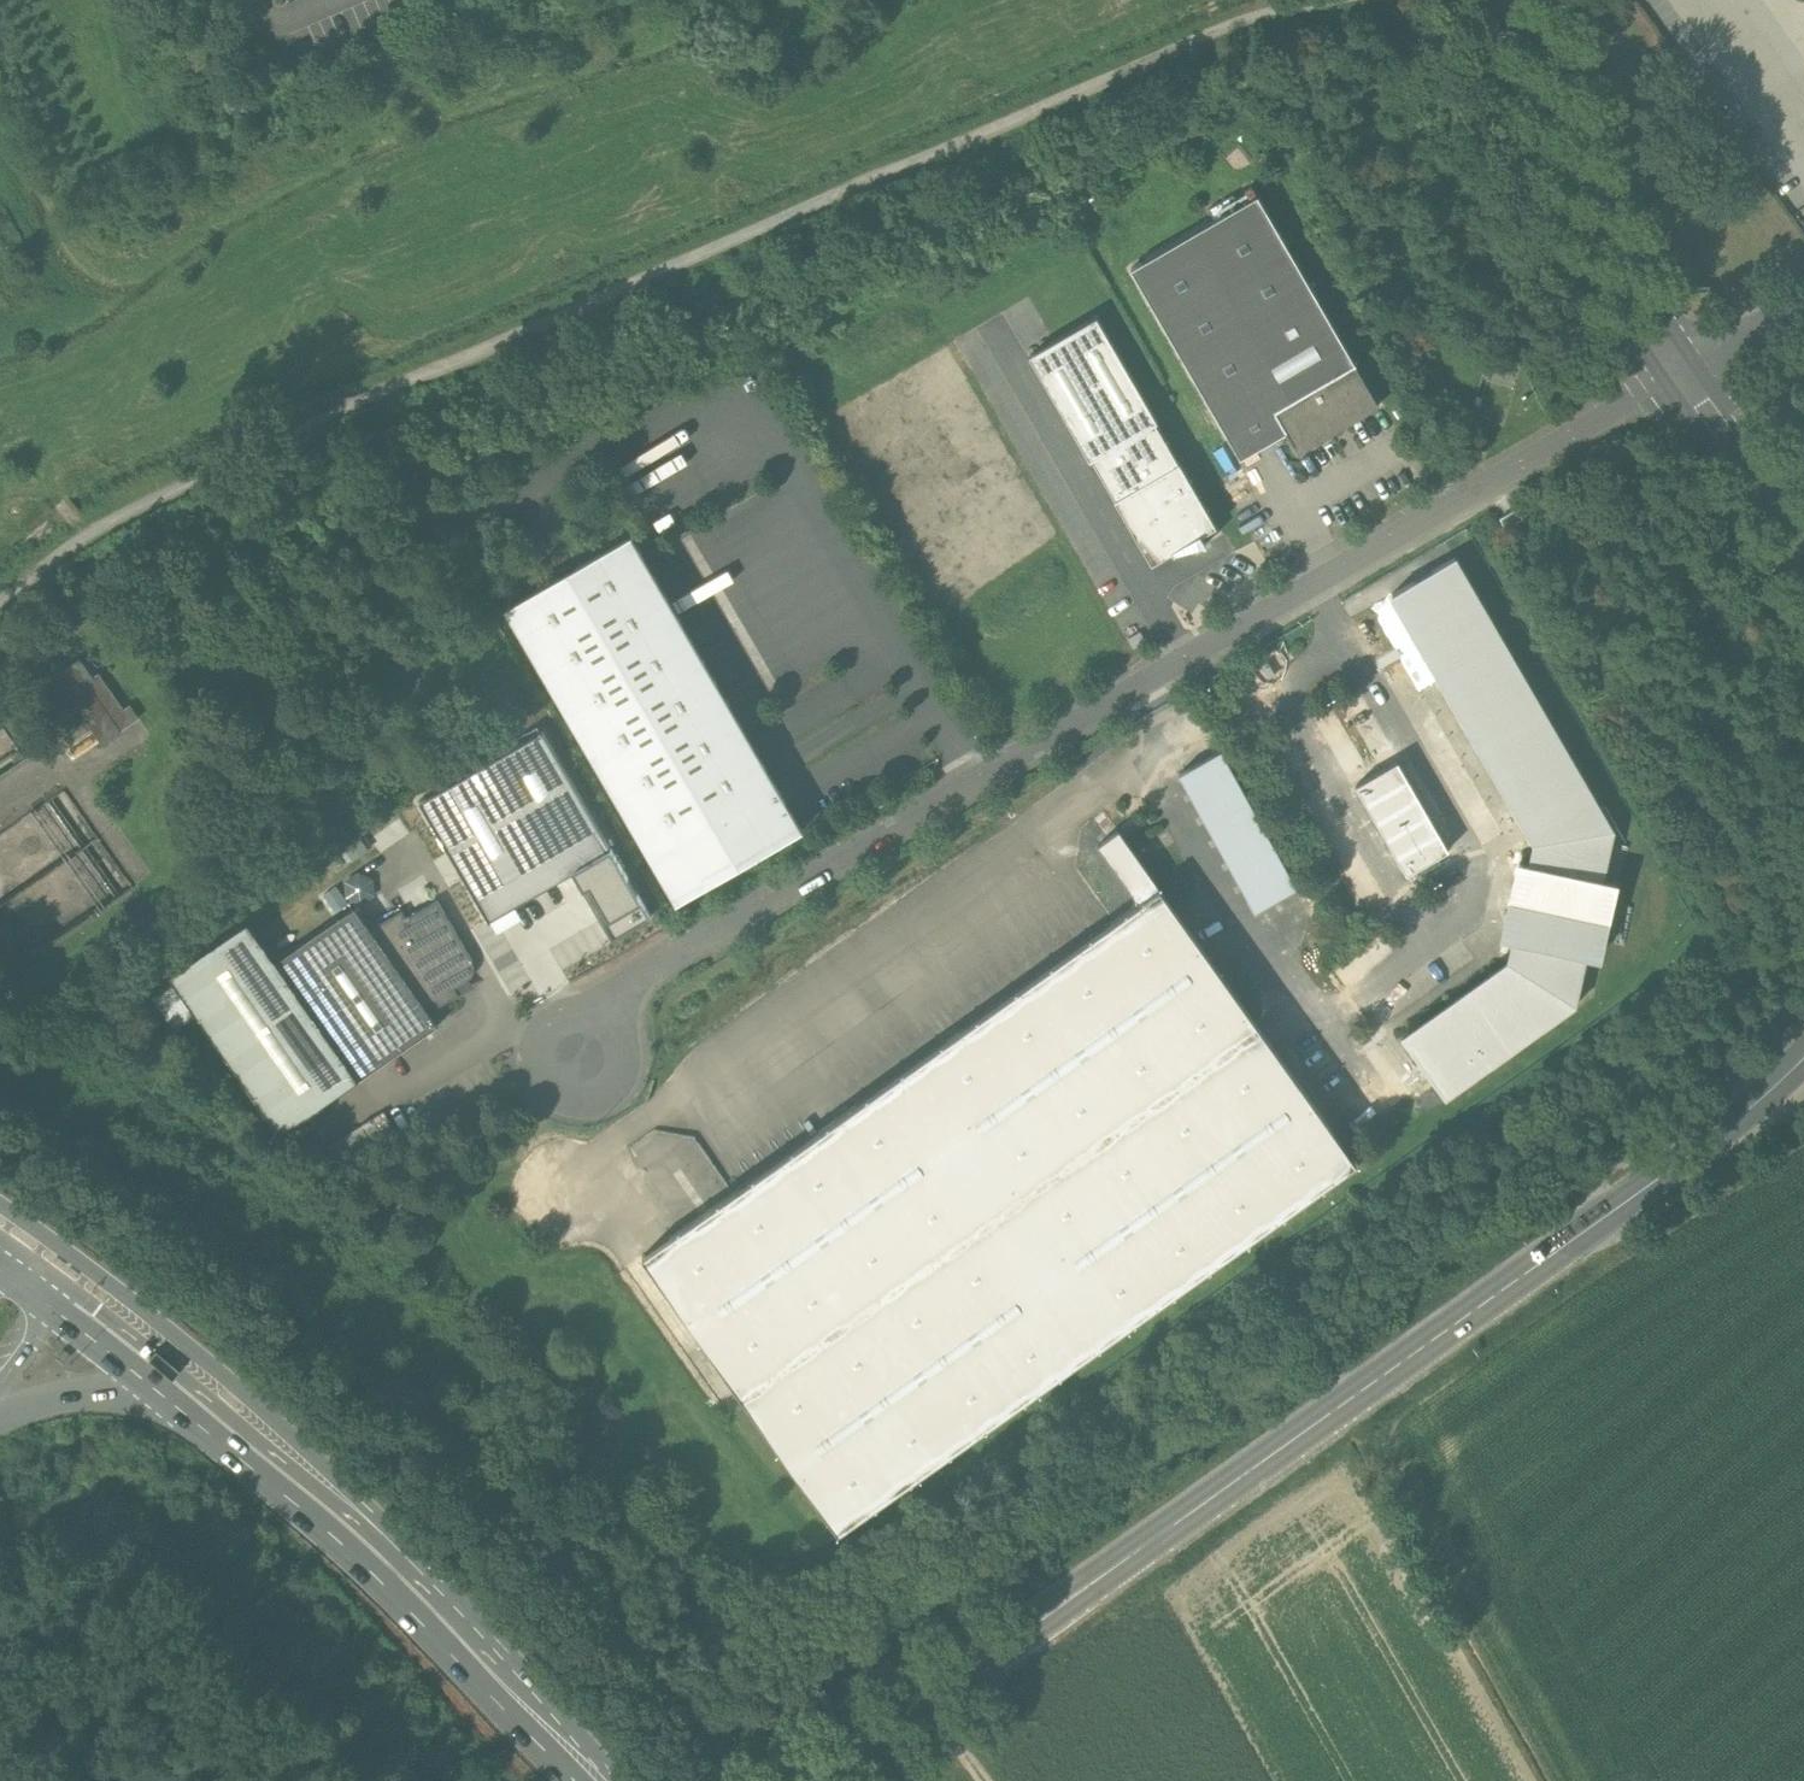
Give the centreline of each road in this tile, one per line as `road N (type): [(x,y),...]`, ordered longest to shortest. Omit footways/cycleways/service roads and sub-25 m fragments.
road 1 (track): [(0,603),(56,558),(237,460),(1228,32),(1334,0)]
road 2 (unclassified): [(1663,382),(1346,580),(634,980),(597,1016)]
road 3 (secondary): [(1803,1059),(1726,1130),(813,1780)]
road 4 (primary): [(622,1780),(389,1534),(65,1258)]
road 5 (primary): [(184,1404),(371,1563),(584,1780)]
road 6 (unclassified): [(1513,0),(1544,144),(1576,233),(1663,382)]
road 7 (unclassified): [(1692,366),(1613,229),(1576,139),(1550,0)]
road 8 (unclassified): [(1663,382),(1803,585)]
road 9 (unclassified): [(1803,520),(1692,366)]
road 10 (primary): [(0,1421),(91,1396),(184,1404)]
road 11 (unclassified): [(583,1101),(560,1098),(542,1083),(534,1061),(538,1038),(552,1020),(574,1012),(597,1016)]
road 12 (primary): [(59,1303),(184,1404)]
road 13 (track): [(836,1582),(925,1703)]

